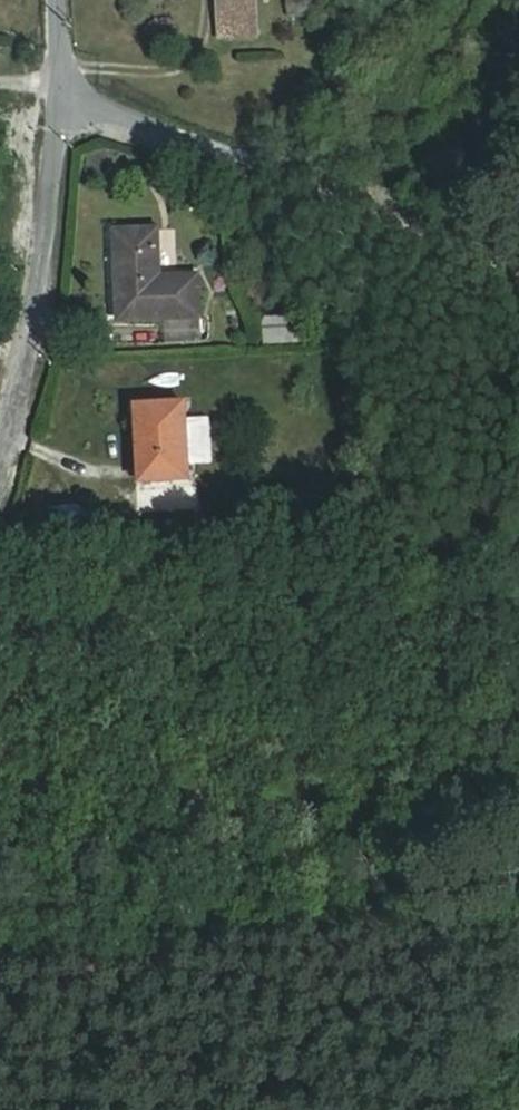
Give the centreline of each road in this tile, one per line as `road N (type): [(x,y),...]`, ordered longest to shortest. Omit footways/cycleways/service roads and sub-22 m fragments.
road 1 (residential): [(55,0),(60,94),(270,164),(518,265)]

